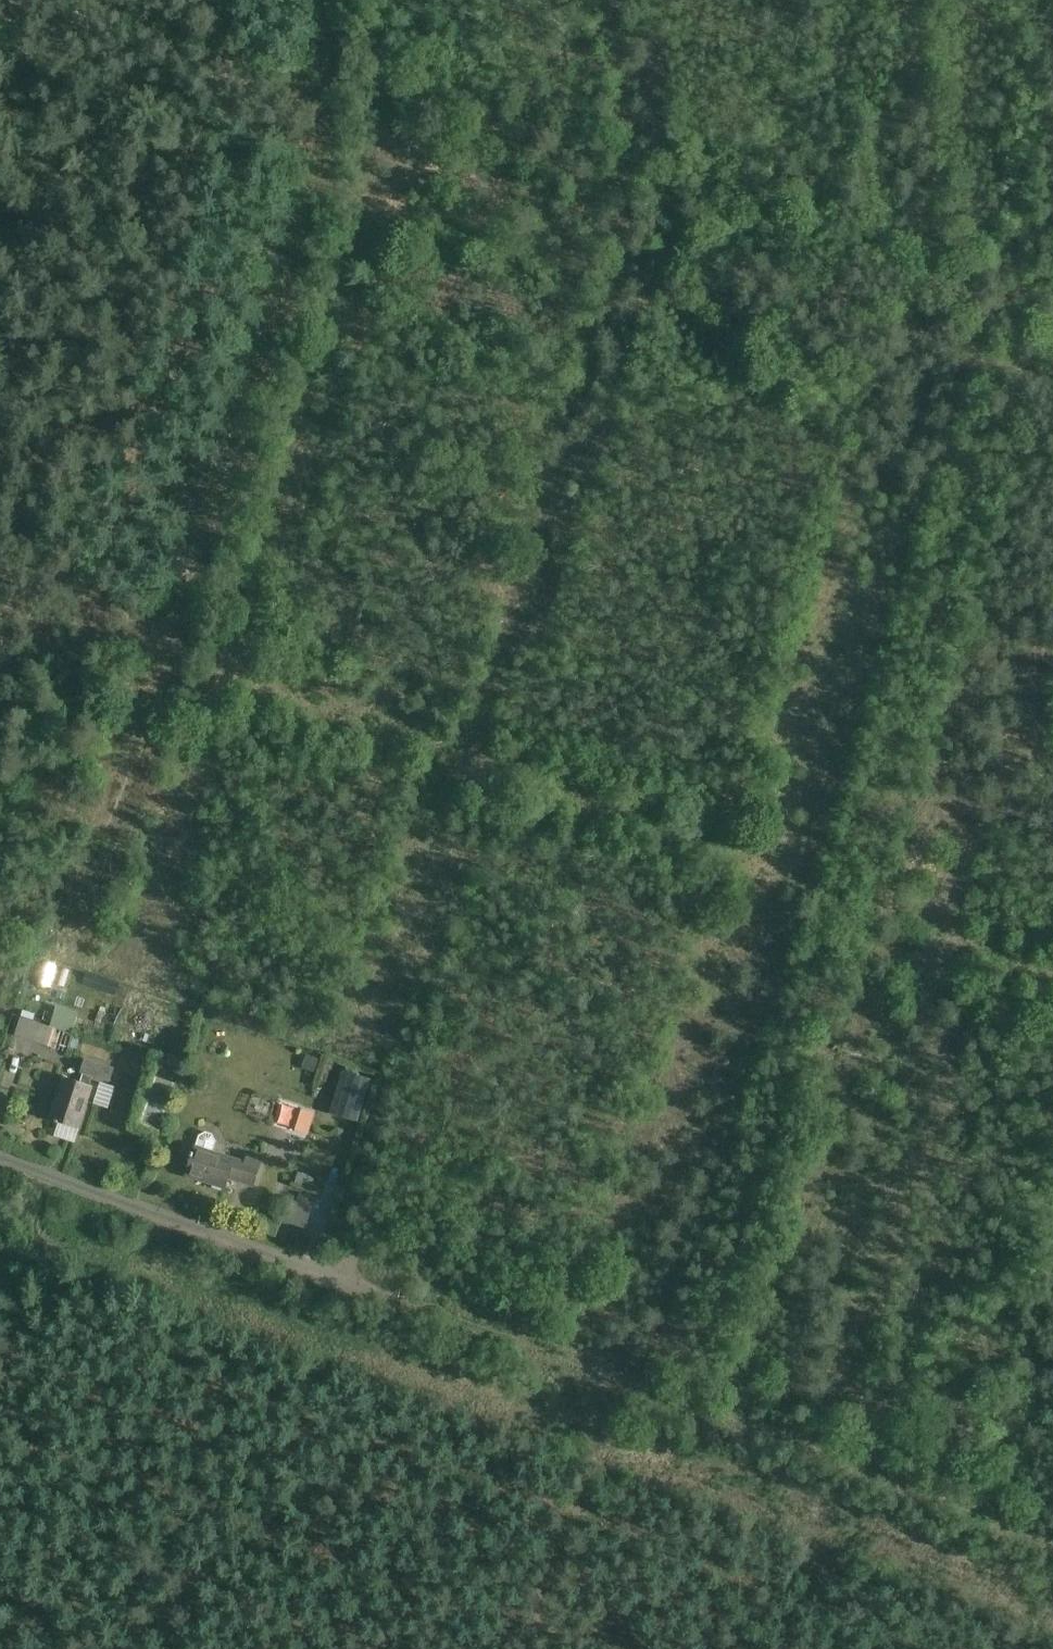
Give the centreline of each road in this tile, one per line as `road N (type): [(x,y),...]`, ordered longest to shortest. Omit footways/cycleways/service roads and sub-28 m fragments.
road 1 (unclassified): [(315,1274),(0,1159)]

